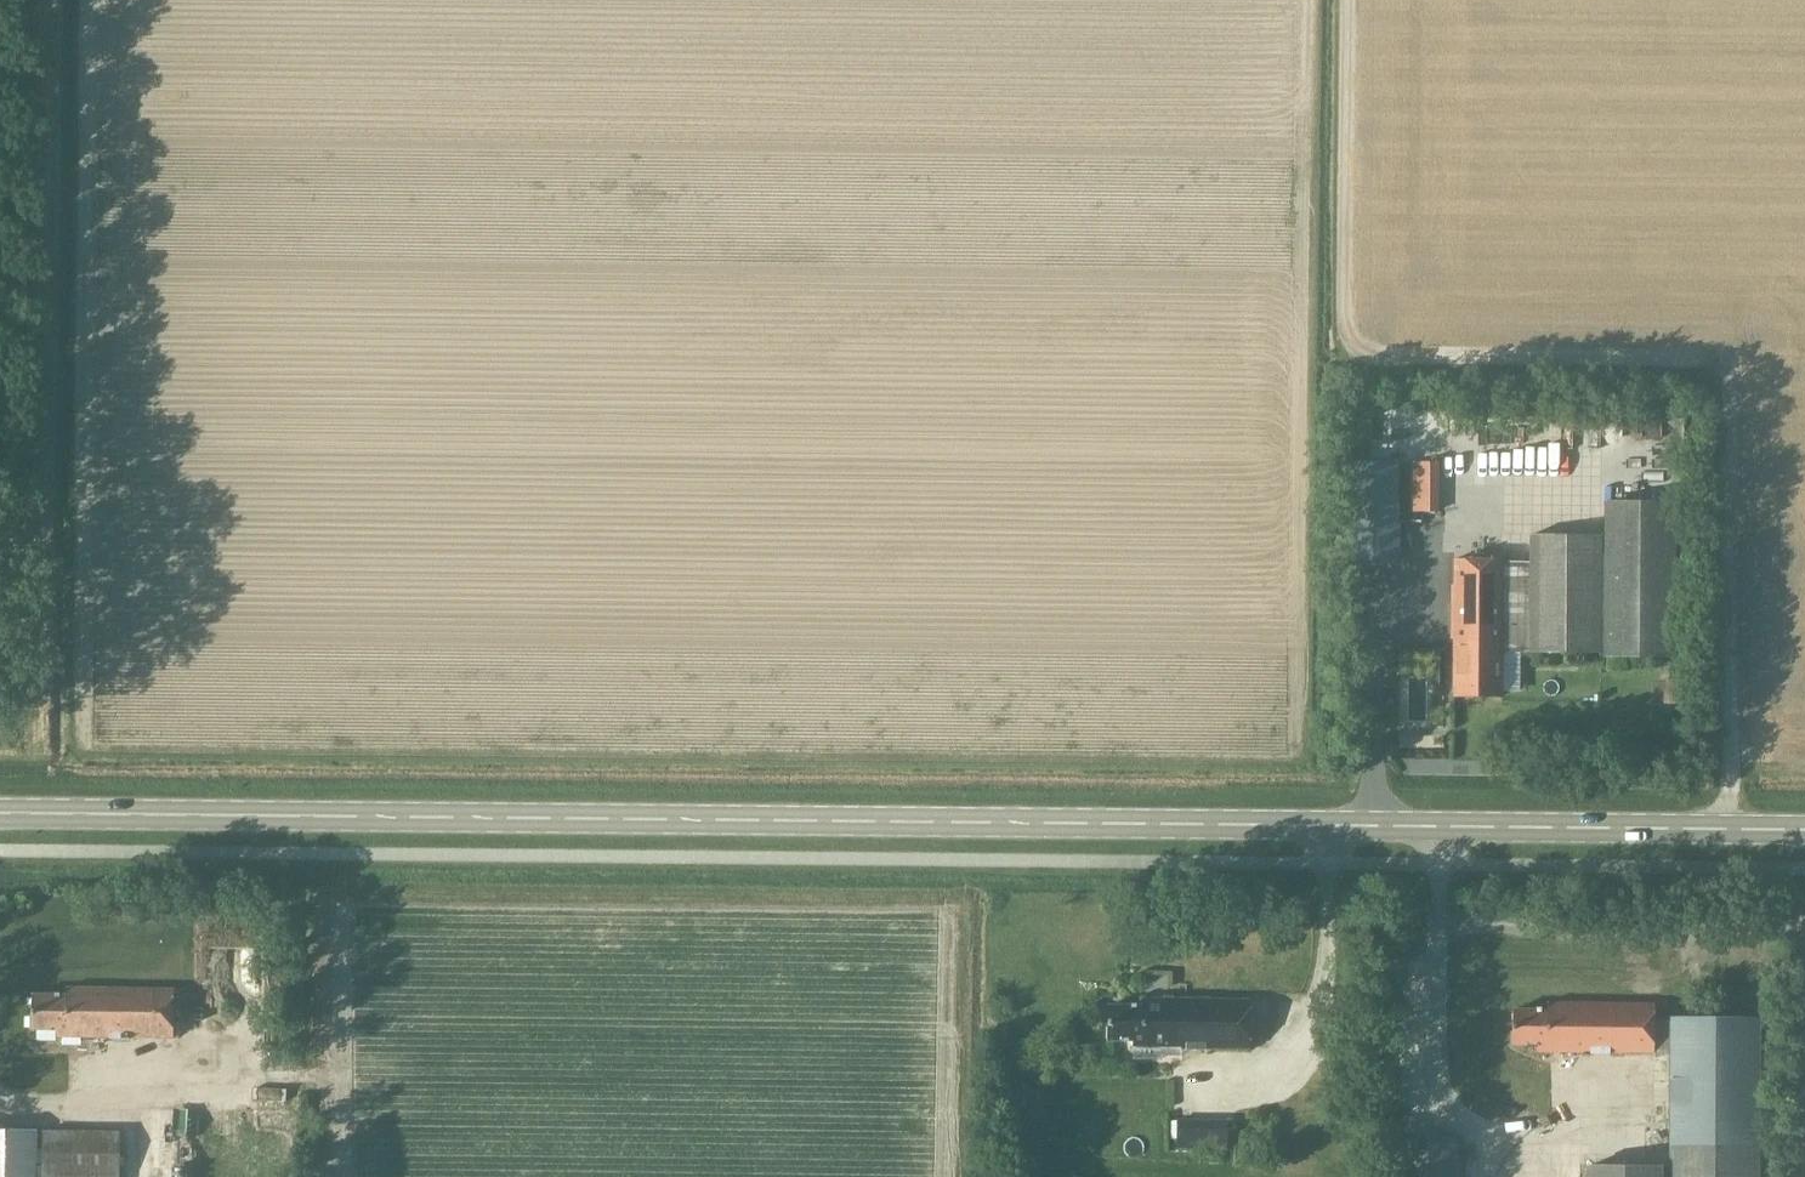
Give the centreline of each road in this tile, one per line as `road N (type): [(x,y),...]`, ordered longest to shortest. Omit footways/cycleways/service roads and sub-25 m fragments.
road 1 (secondary): [(1804,829),(0,812)]

